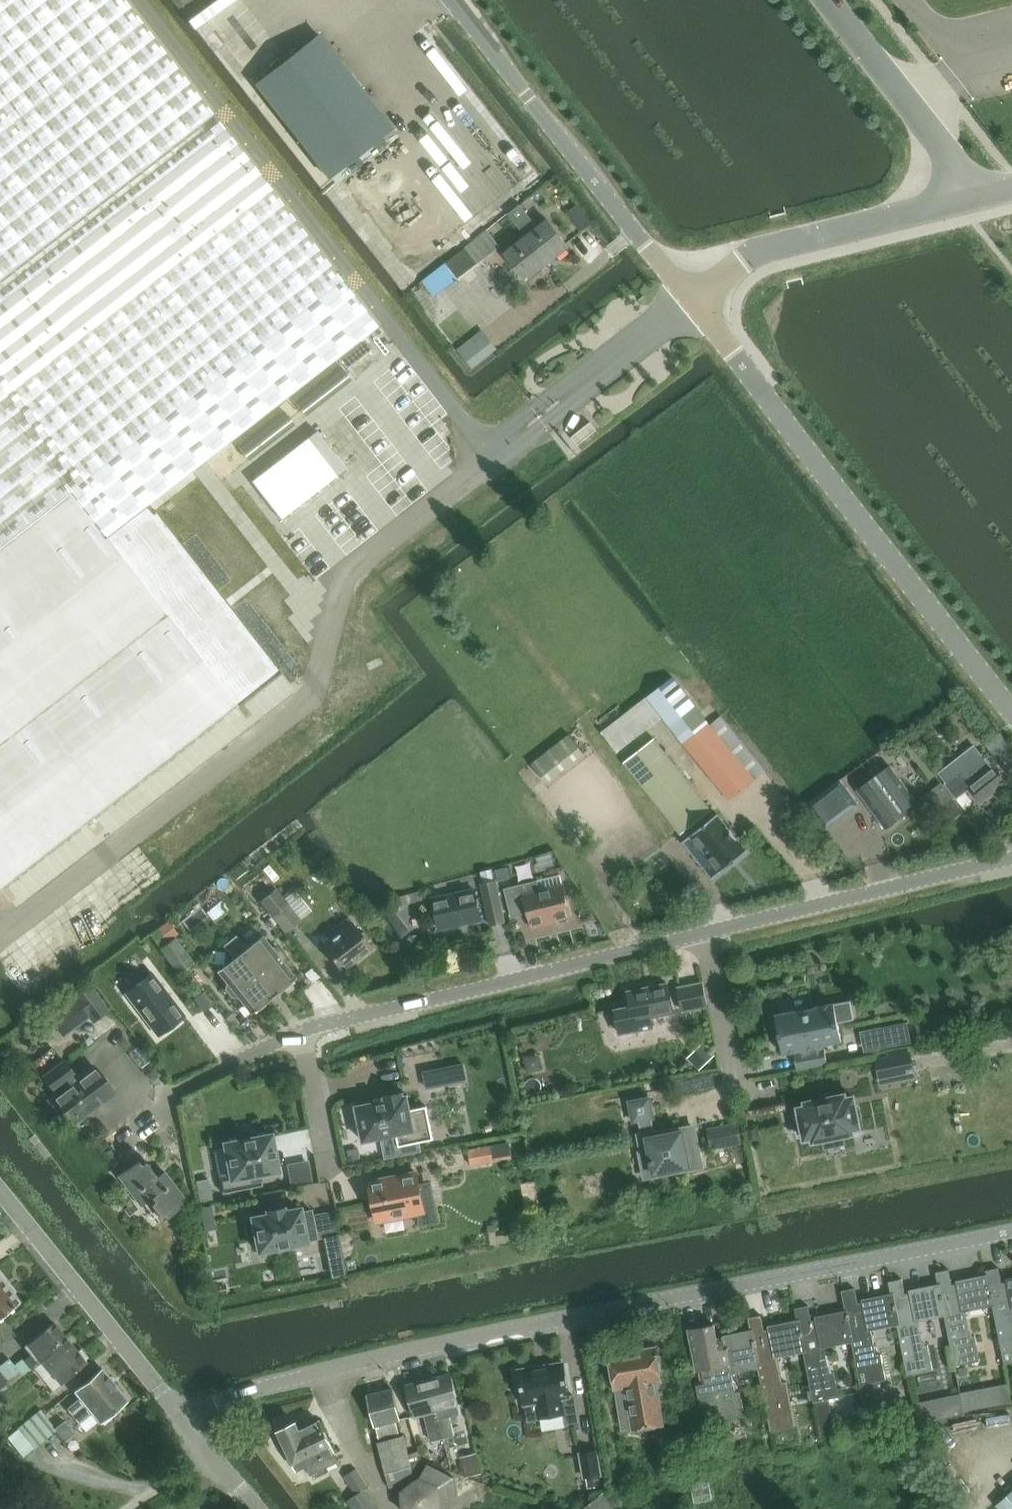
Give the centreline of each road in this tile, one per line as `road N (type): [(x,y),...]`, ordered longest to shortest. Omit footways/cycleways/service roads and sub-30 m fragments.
road 1 (unclassified): [(182,1415),(459,1343),(1011,1229)]
road 2 (residential): [(184,1084),(298,1032),(709,931)]
road 3 (residential): [(1011,714),(691,304)]
road 4 (residential): [(691,304),(453,0)]
road 5 (residential): [(709,931),(1011,858)]
road 6 (unclassified): [(965,199),(761,253),(691,304)]
road 7 (unclassified): [(182,1415),(0,1192)]
road 8 (unclassified): [(965,199),(939,144),(827,0)]
road 9 (residential): [(709,931),(734,1074)]
road 10 (unclassified): [(259,1508),(182,1415)]

